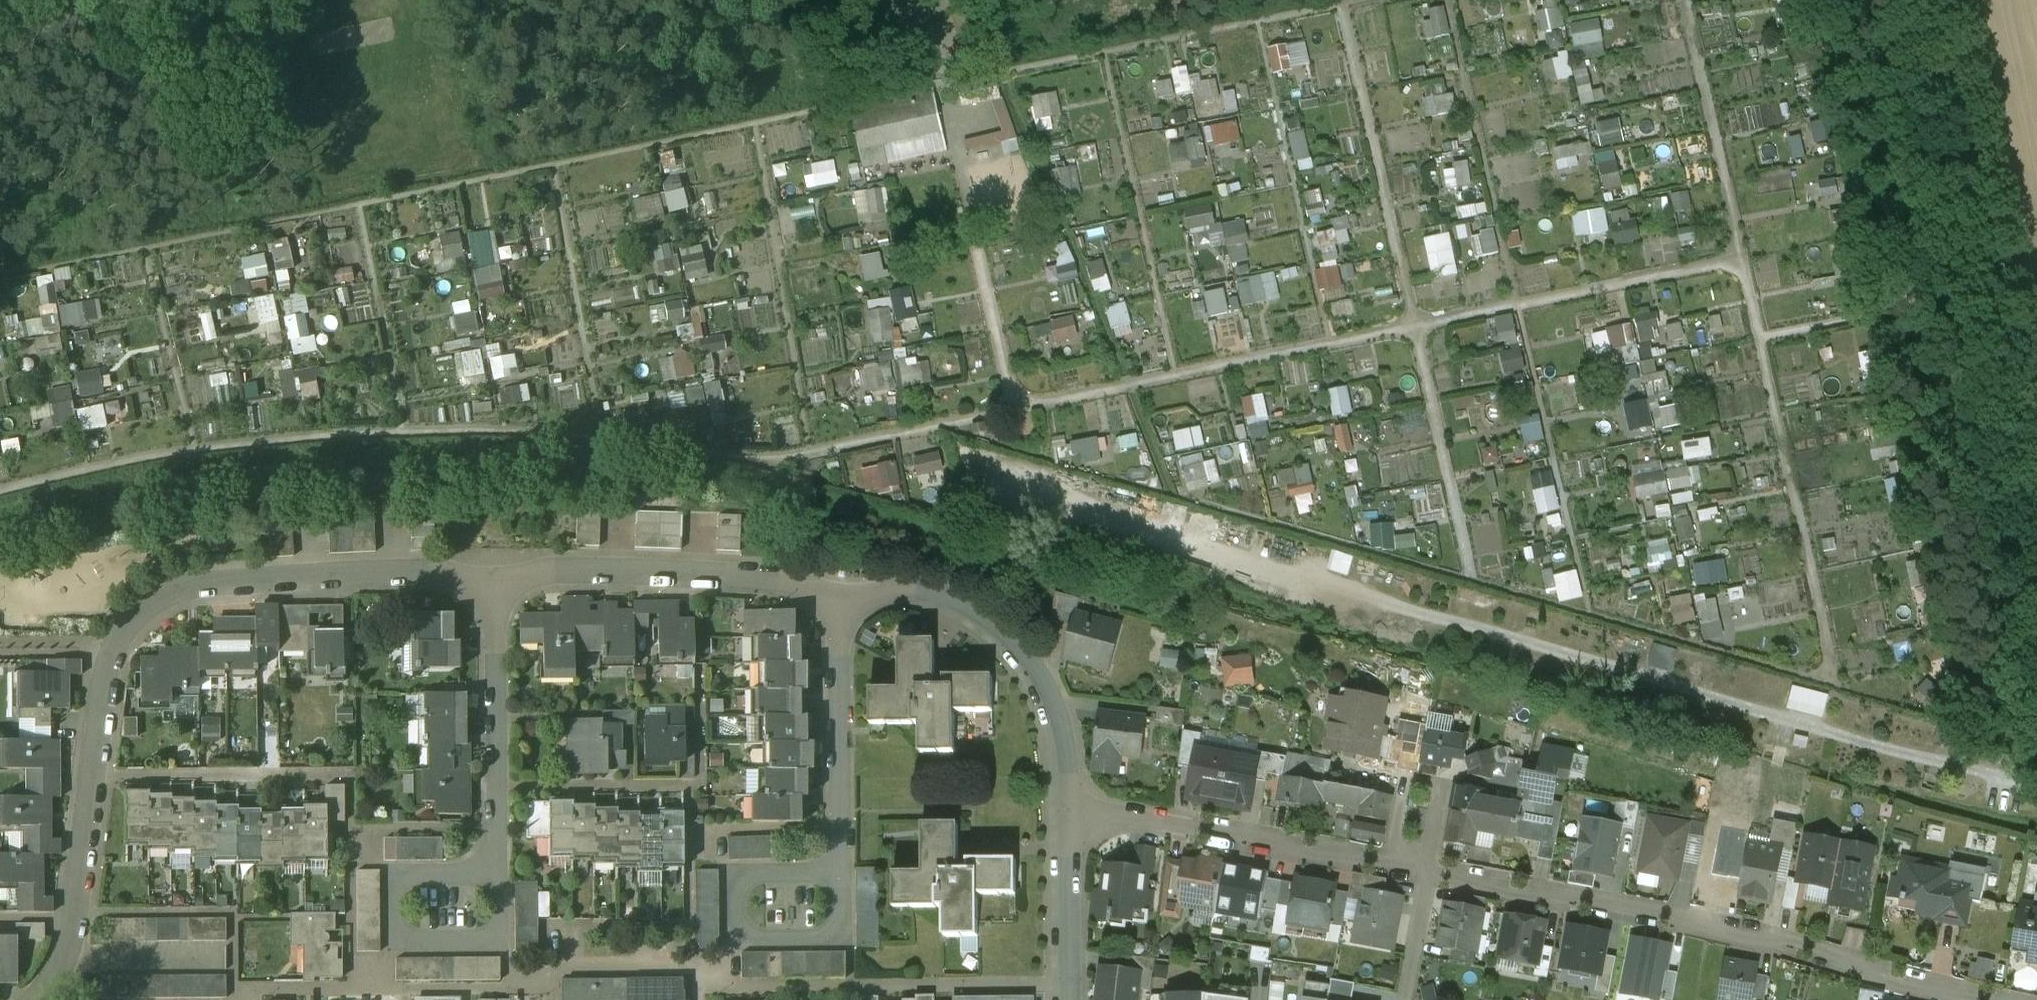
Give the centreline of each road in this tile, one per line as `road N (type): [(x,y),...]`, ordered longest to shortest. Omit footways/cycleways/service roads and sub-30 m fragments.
road 1 (residential): [(493,587),(414,571),(184,588),(148,606),(110,664),(68,957),(36,999)]
road 2 (residential): [(1429,872),(1696,924),(1981,999)]
road 3 (residential): [(2036,511),(1933,0)]
road 4 (residential): [(1067,804),(1429,872)]
road 5 (residential): [(1067,804),(1049,700),(995,628),(908,590),(839,605)]
road 6 (residential): [(839,605),(793,584),(723,579),(548,571),(493,587)]
road 7 (residential): [(498,869),(493,587)]
road 8 (residential): [(844,870),(839,605)]
road 9 (residential): [(498,869),(499,940),(393,942),(392,872)]
road 10 (residential): [(844,870),(845,939),(739,940),(737,872)]
road 11 (residential): [(1066,999),(1067,804)]
road 12 (tertiary): [(183,0),(0,37)]
road 13 (residential): [(1405,999),(1429,872)]

